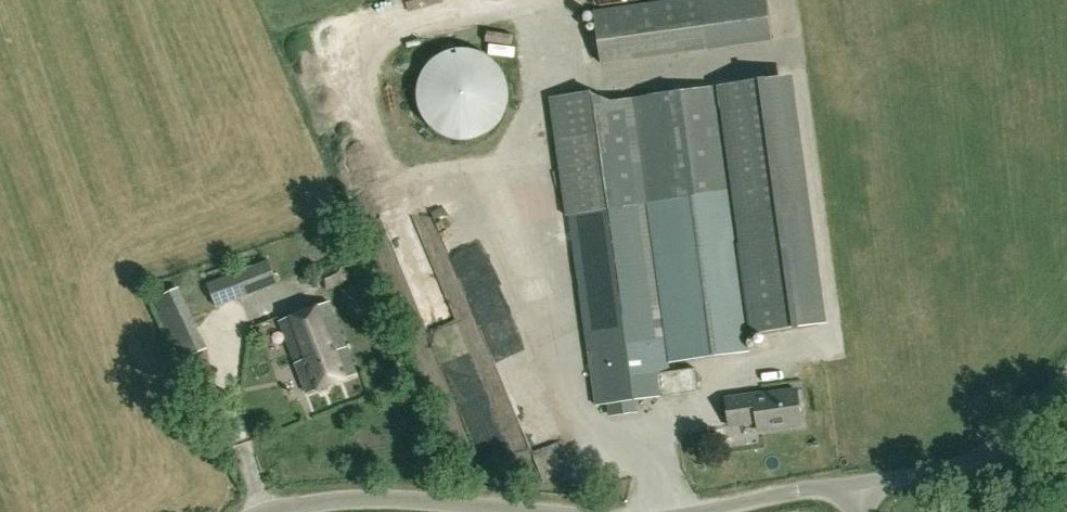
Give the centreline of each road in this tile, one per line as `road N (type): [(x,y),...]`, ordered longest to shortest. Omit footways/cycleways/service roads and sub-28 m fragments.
road 1 (unclassified): [(267,511),(407,497),(536,511)]
road 2 (unclassified): [(857,483),(941,470),(977,455),(1012,432),(1066,375)]
road 3 (unclassified): [(699,511),(857,483)]
road 4 (track): [(1066,485),(941,470)]

